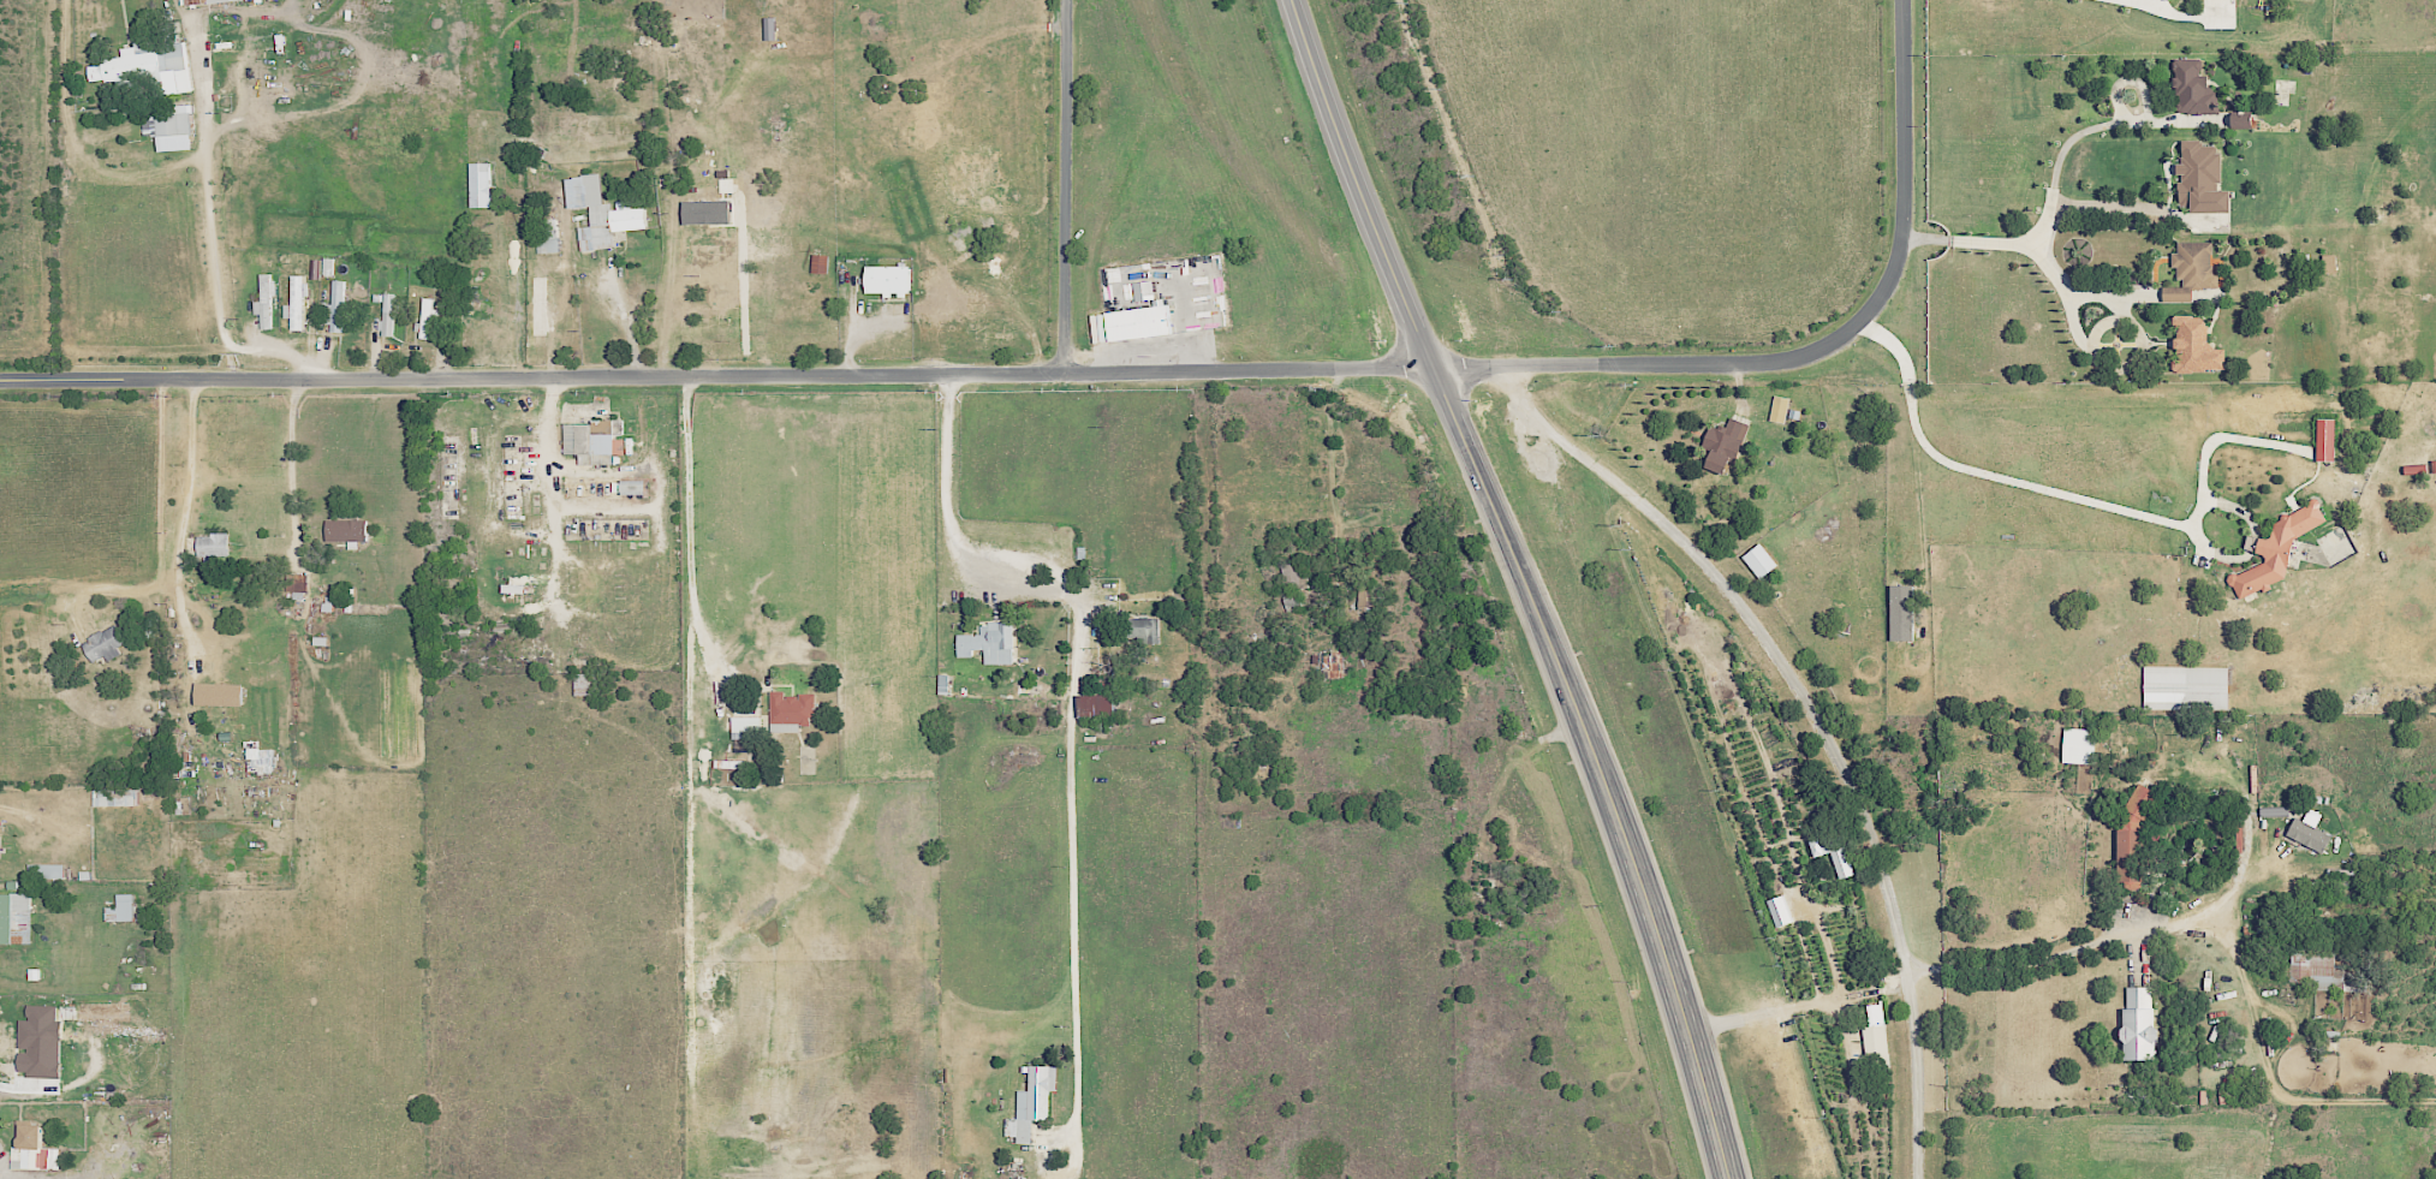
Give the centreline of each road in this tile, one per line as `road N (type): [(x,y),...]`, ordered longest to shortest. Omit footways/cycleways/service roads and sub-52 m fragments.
road 1 (residential): [(0,380),(1433,367)]
road 2 (trunk): [(1727,1178),(1690,1030),(1585,733),(1359,195),(1290,0)]
road 3 (residential): [(1495,369),(1525,409),(1663,520),(1752,624),(1825,737),(1876,848),(1902,942),(1917,1044),(1919,1178)]
road 4 (residential): [(1433,367),(1753,365),(1823,350),(1853,333),(1884,296),(1902,238),(1906,0)]
road 5 (residential): [(1066,0),(1064,374)]

